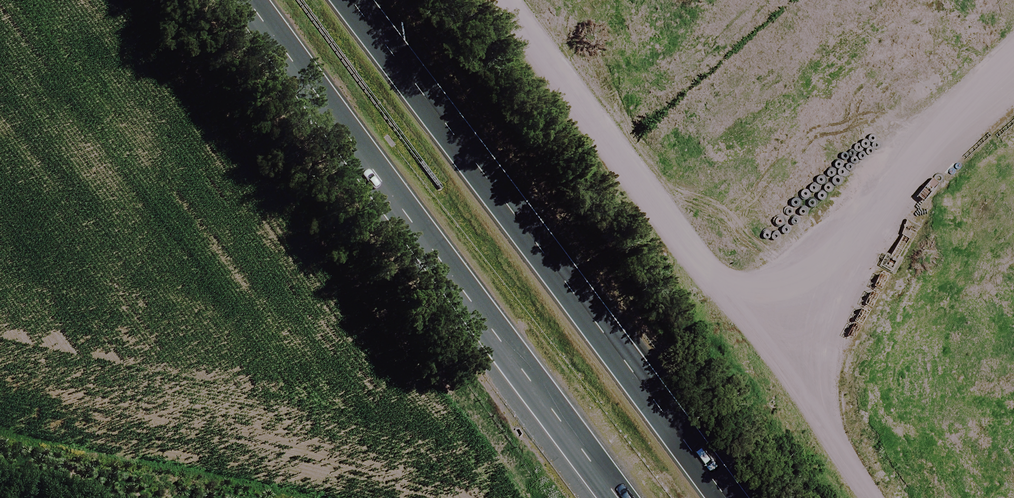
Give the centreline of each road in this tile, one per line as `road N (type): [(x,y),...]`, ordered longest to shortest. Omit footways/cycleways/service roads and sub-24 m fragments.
road 1 (motorway): [(348,0),(724,497)]
road 2 (motorway): [(614,497),(246,0)]

